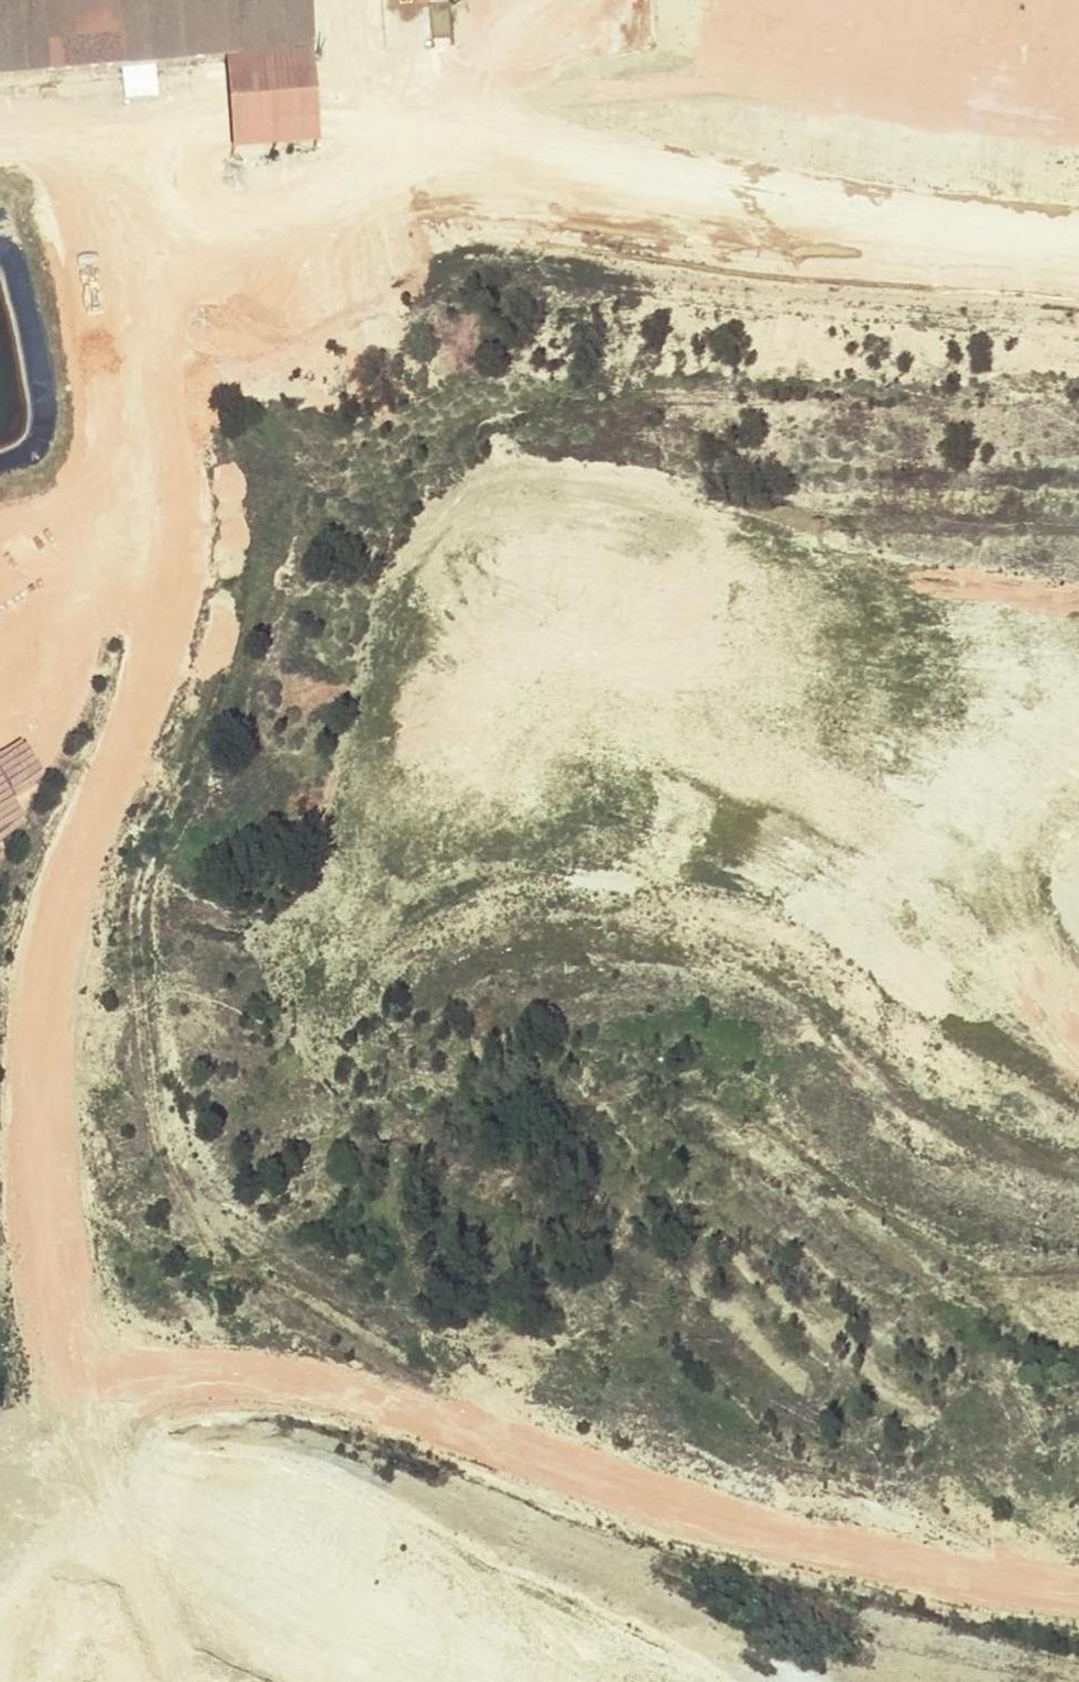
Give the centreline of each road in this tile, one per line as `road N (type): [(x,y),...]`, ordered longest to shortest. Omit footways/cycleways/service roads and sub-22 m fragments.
road 1 (track): [(143,172),(159,416),(155,546),(139,670),(69,893),(38,1098),(53,1289),(146,1681)]
road 2 (track): [(974,1681),(810,1613),(521,1520),(464,1513),(403,1535),(363,1538),(177,1439),(87,1421)]
road 3 (track): [(399,165),(527,209),(1078,257)]
road 4 (track): [(0,137),(55,140),(109,156),(143,172),(225,239),(260,246),(311,231),(349,213),(399,165),(406,141),(396,0)]
road 5 (track): [(404,1681),(247,1594),(87,1421)]
road 6 (track): [(363,1538),(601,1681)]

